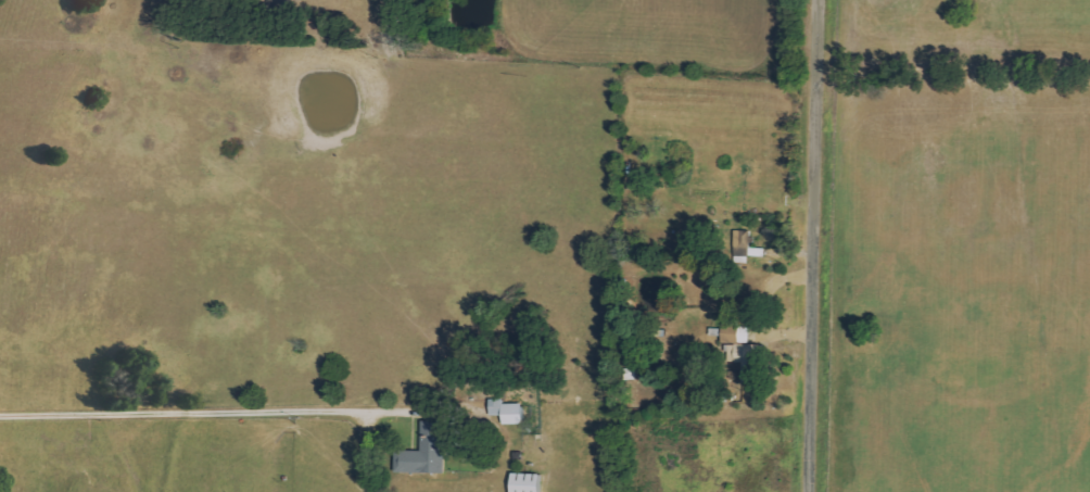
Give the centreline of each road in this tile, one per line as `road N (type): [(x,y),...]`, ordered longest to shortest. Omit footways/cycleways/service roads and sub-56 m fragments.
road 1 (residential): [(811,491),(813,0)]

